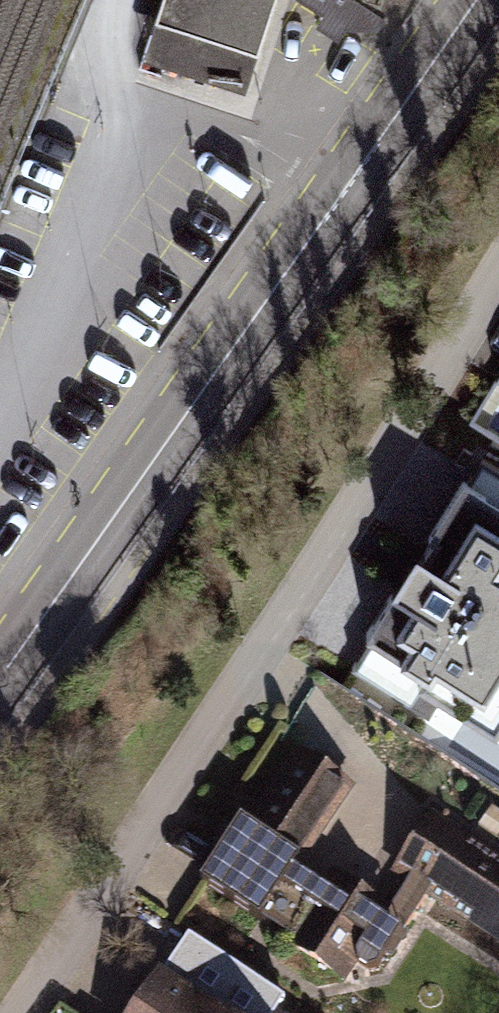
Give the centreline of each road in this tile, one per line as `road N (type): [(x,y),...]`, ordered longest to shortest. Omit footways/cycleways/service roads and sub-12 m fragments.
road 1 (residential): [(498,261),(7,1012)]
road 2 (primary): [(0,678),(475,0)]

